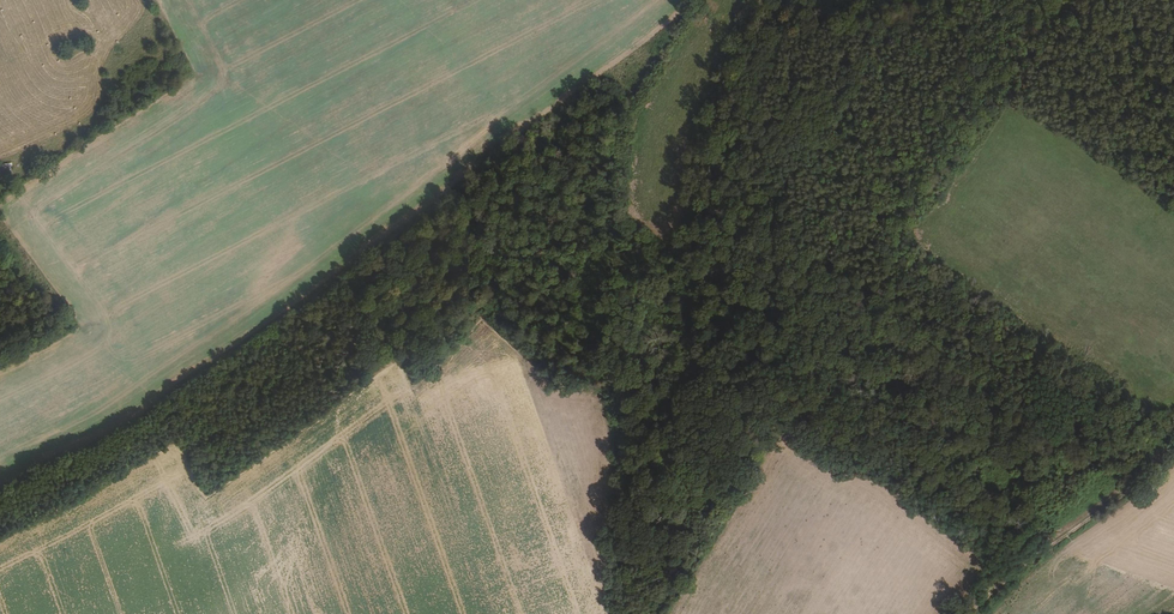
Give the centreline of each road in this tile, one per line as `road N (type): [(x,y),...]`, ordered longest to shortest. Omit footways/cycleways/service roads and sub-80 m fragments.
road 1 (track): [(978,613),(1173,450)]

